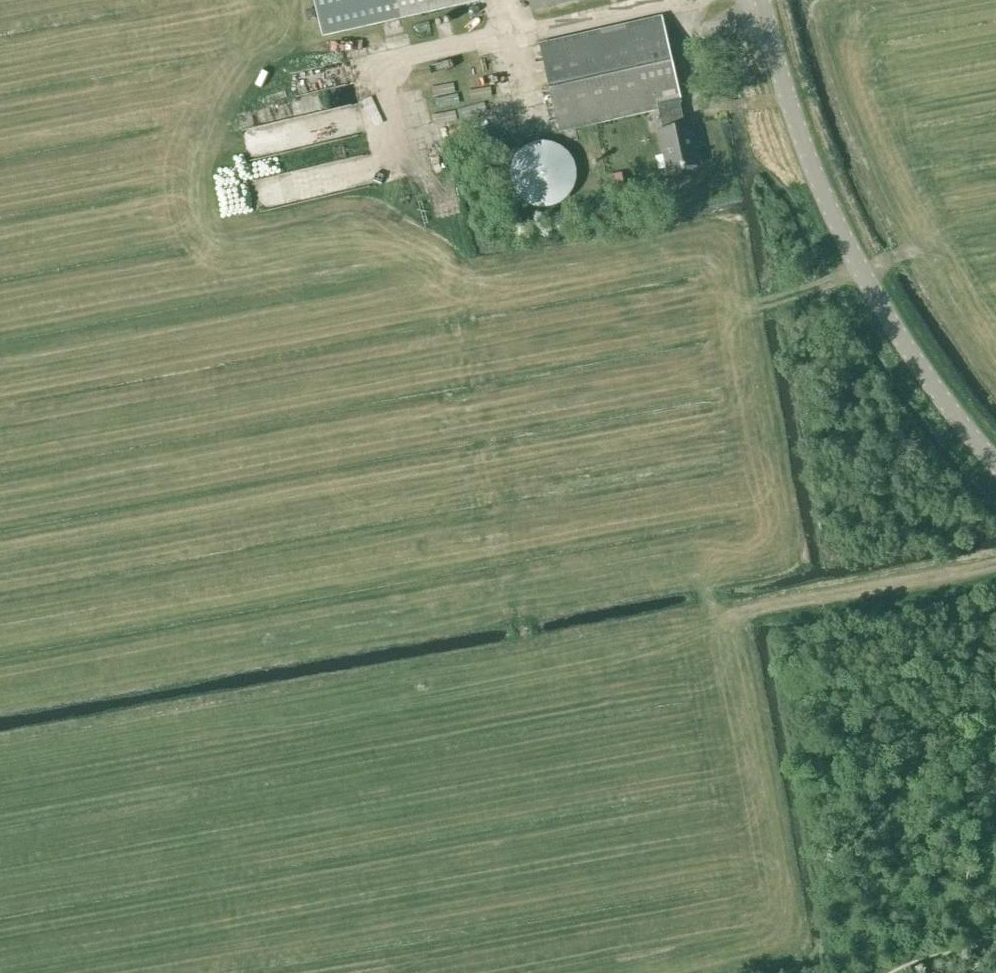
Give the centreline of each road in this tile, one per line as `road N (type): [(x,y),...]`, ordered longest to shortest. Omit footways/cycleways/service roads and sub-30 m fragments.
road 1 (tertiary): [(995,468),(896,335),(828,213),(781,85),(761,0)]

